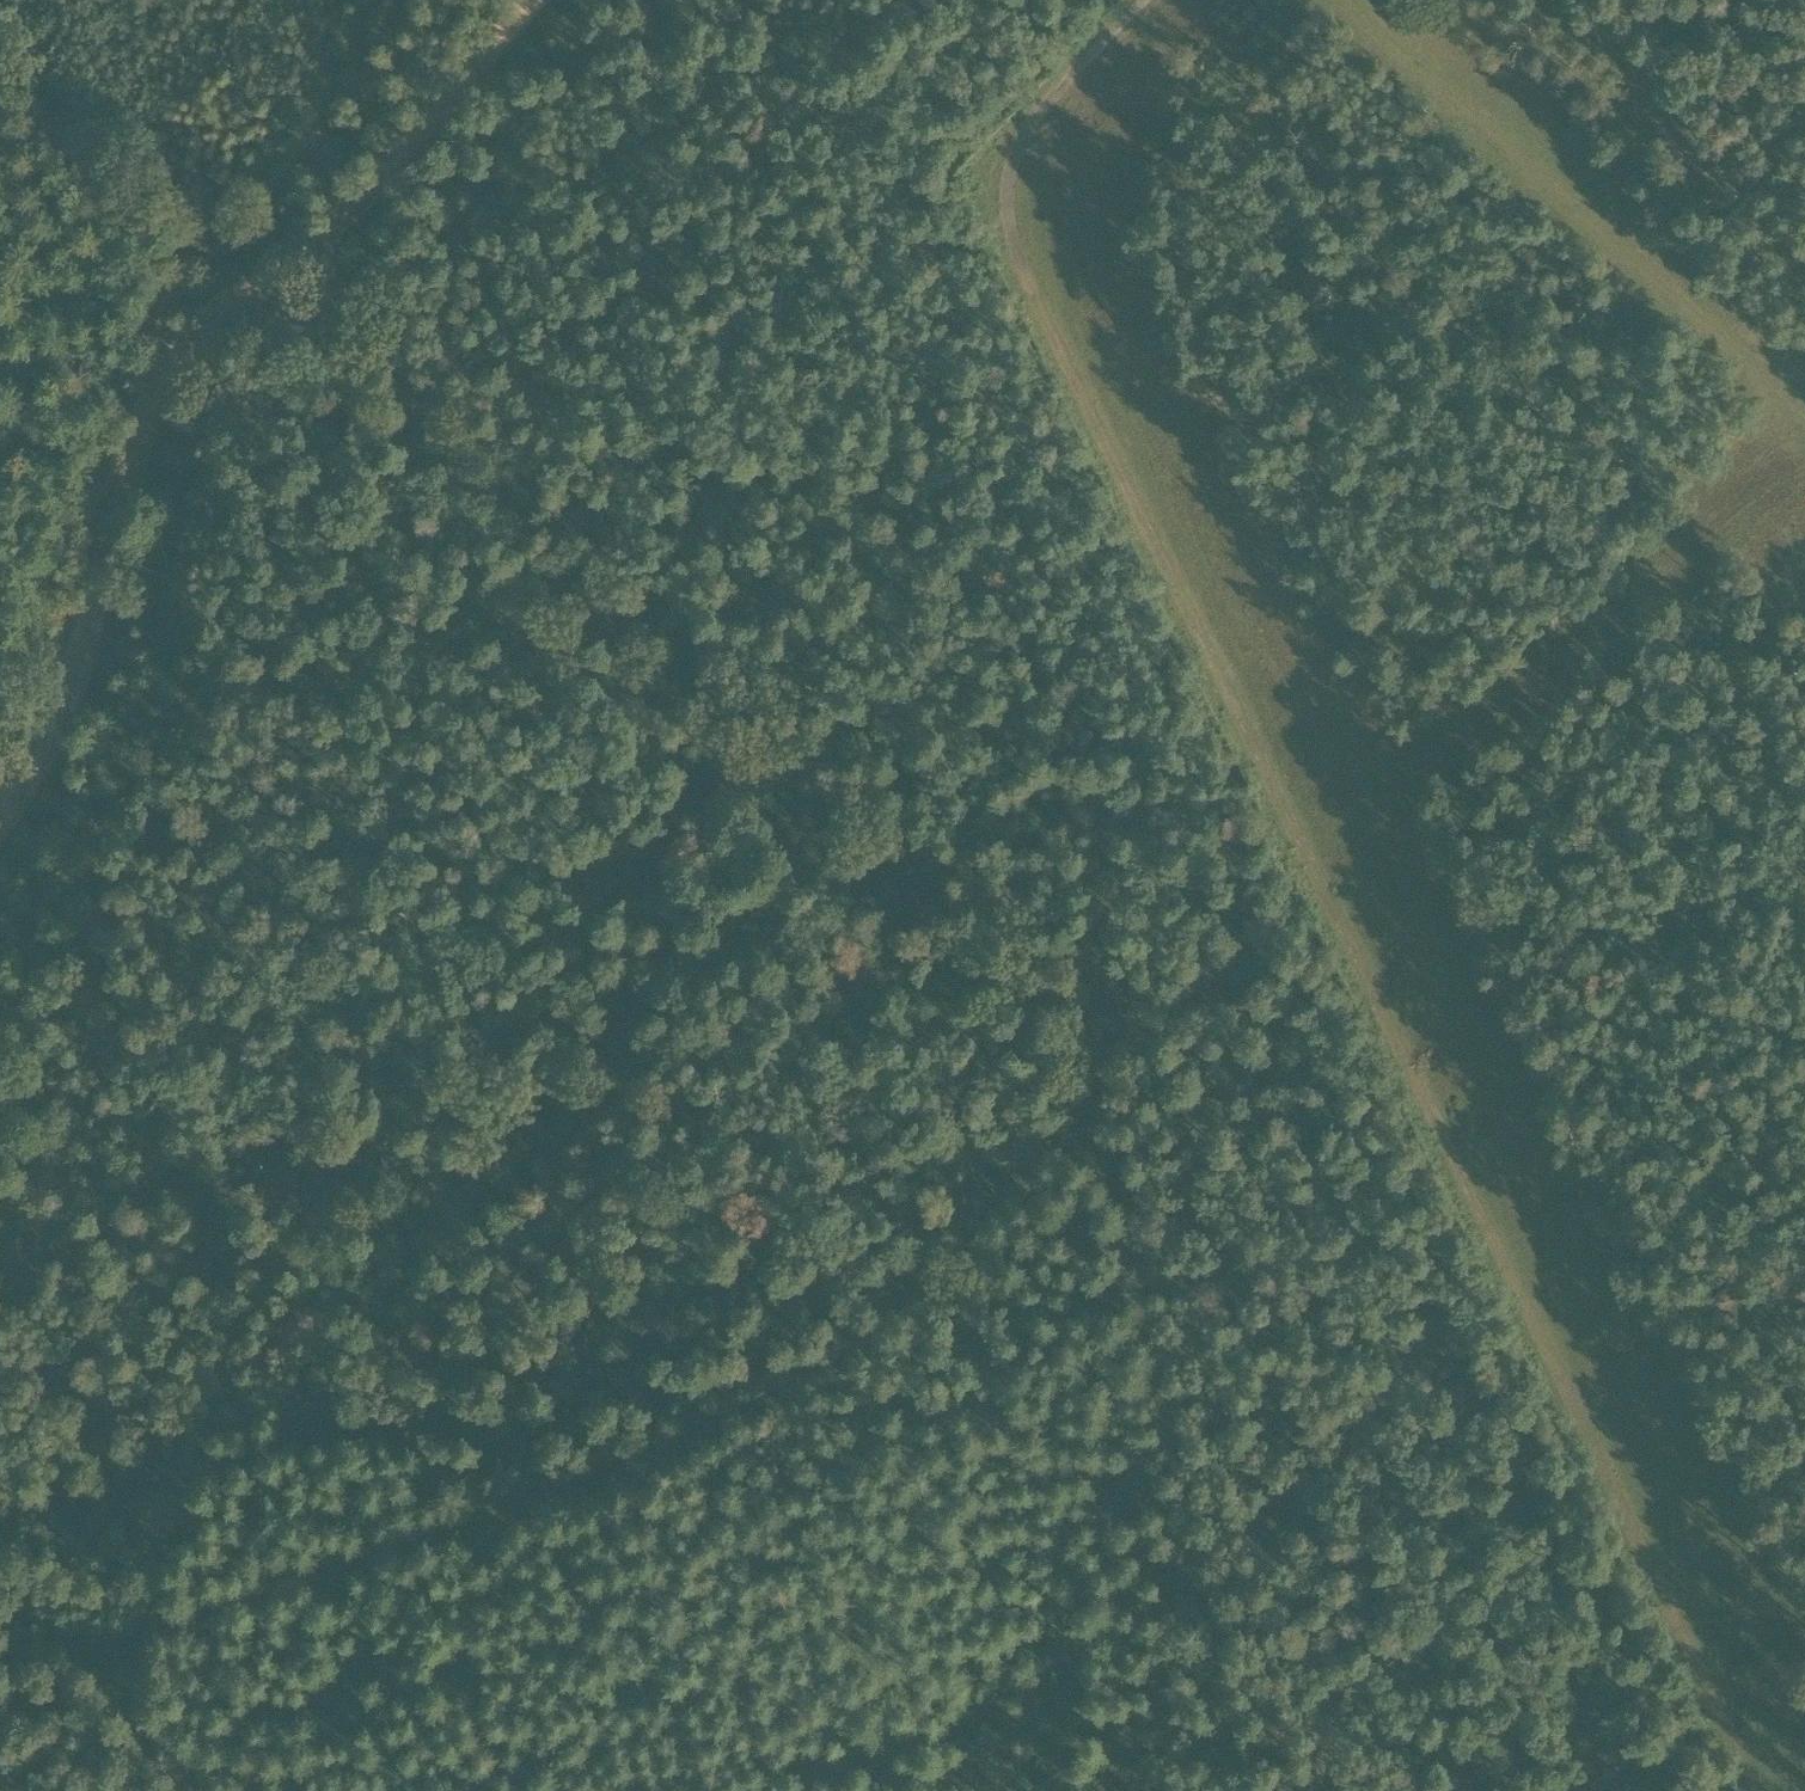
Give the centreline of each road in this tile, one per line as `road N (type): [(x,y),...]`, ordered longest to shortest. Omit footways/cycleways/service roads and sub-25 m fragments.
road 1 (track): [(1081,1096),(879,1299),(787,1377),(637,1467),(457,1539),(132,1630),(38,1566),(0,1524)]
road 2 (track): [(325,234),(317,286),(326,363),(1011,976),(1071,1050)]
road 3 (track): [(525,0),(325,234),(188,315),(158,376),(29,741),(0,801)]
road 4 (track): [(1071,1050),(1236,1790)]
road 5 (track): [(1361,0),(1804,375)]
road 6 (track): [(132,1630),(144,1677),(177,1727),(244,1790)]
road 7 (track): [(326,363),(239,279)]

